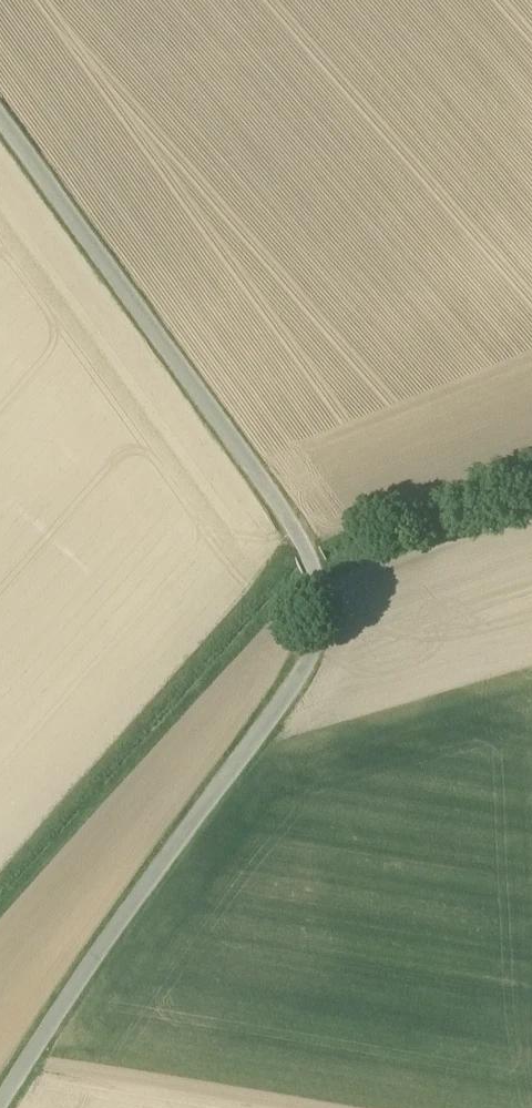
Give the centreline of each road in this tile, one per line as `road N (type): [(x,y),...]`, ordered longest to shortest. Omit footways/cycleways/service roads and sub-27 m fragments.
road 1 (unclassified): [(0,1105),(40,1034),(310,664),(322,616),(321,585),(277,500),(0,117)]

